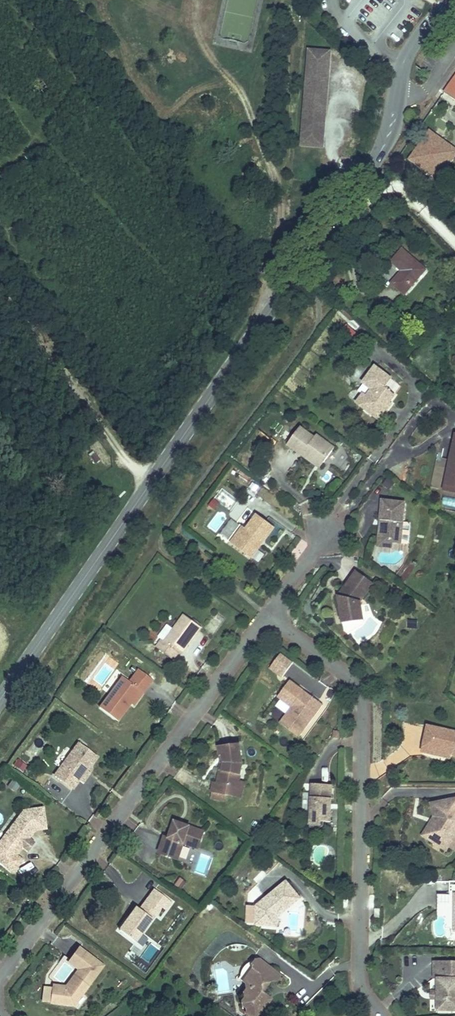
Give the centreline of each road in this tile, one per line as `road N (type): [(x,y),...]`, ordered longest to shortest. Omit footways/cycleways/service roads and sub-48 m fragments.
road 1 (secondary): [(0,699),(375,157),(405,62),(448,0)]
road 2 (residential): [(0,978),(267,619)]
road 3 (residential): [(381,1015),(361,967),(358,690),(267,619)]

